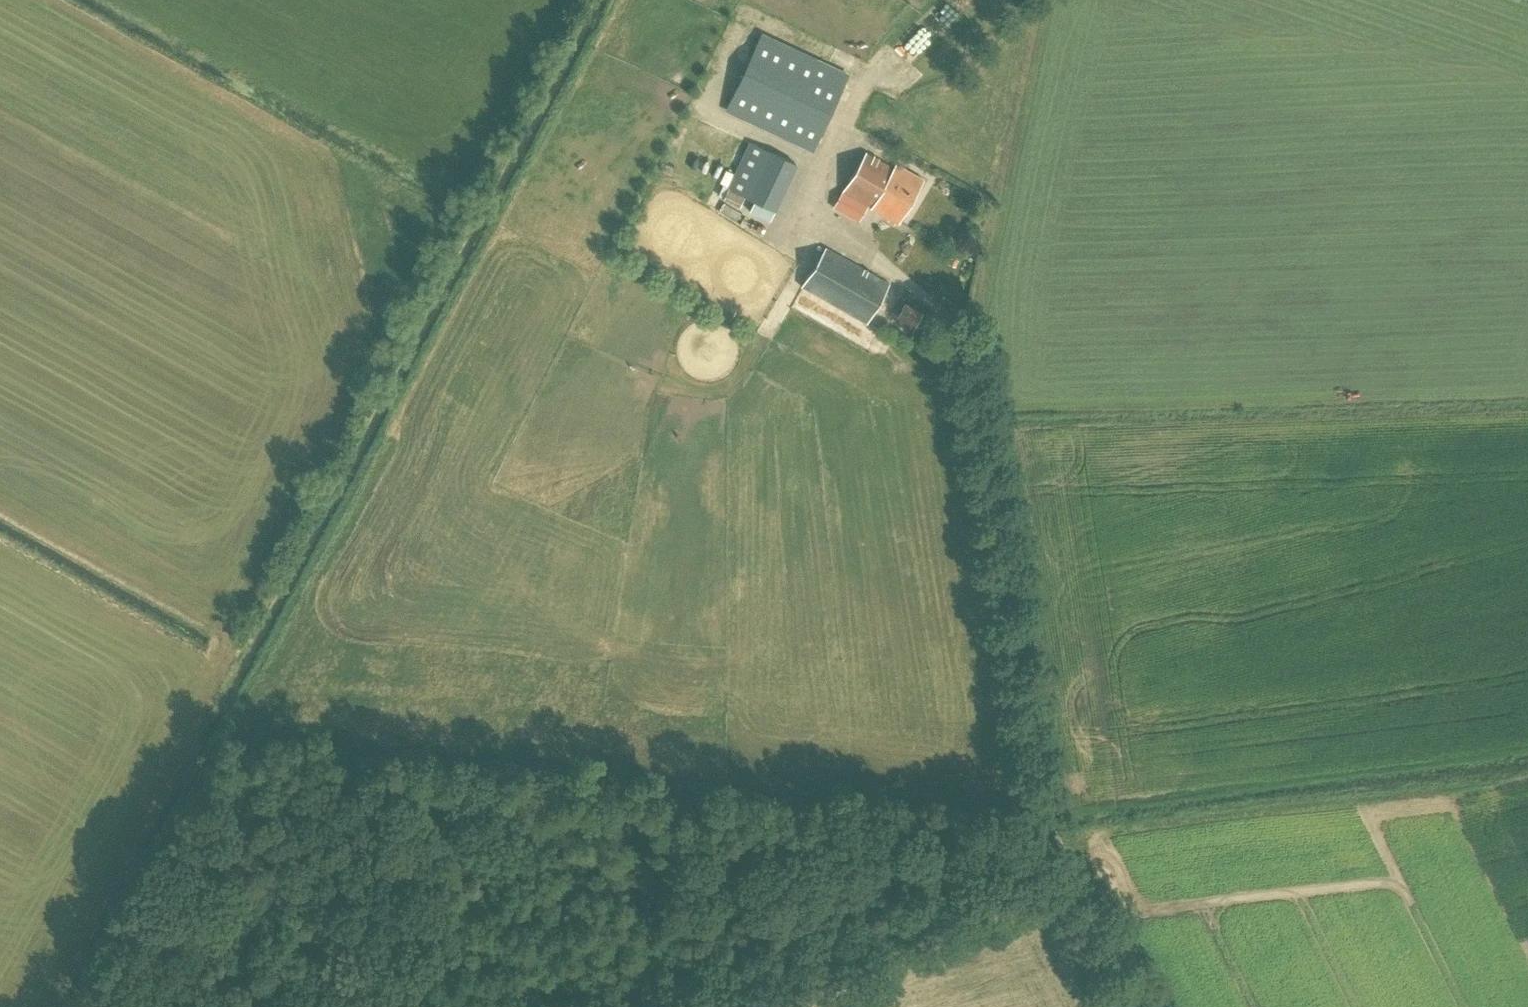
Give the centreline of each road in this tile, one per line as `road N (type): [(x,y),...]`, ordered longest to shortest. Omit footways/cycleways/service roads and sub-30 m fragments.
road 1 (unclassified): [(1138,1006),(1056,849),(955,339)]

